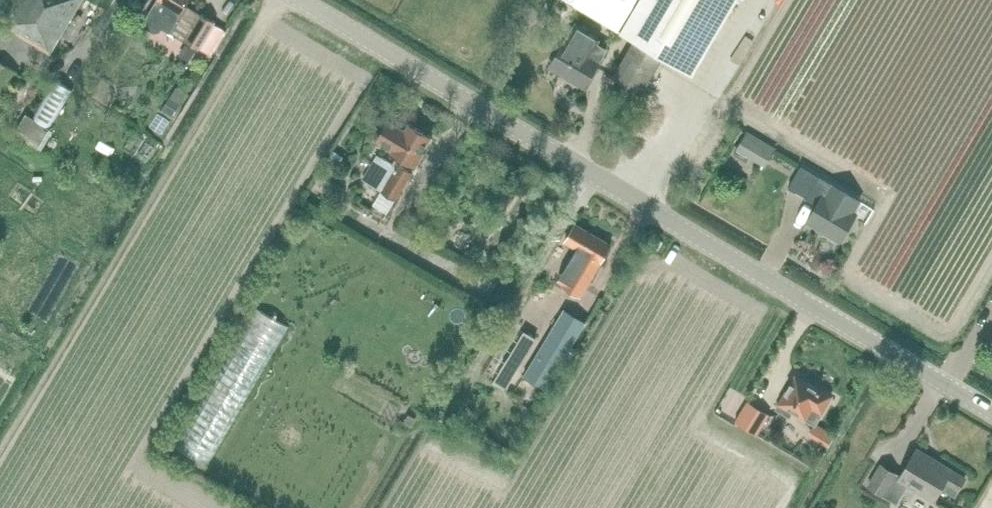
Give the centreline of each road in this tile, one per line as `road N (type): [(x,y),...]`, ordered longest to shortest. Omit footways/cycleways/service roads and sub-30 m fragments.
road 1 (unclassified): [(991,413),(297,0)]

